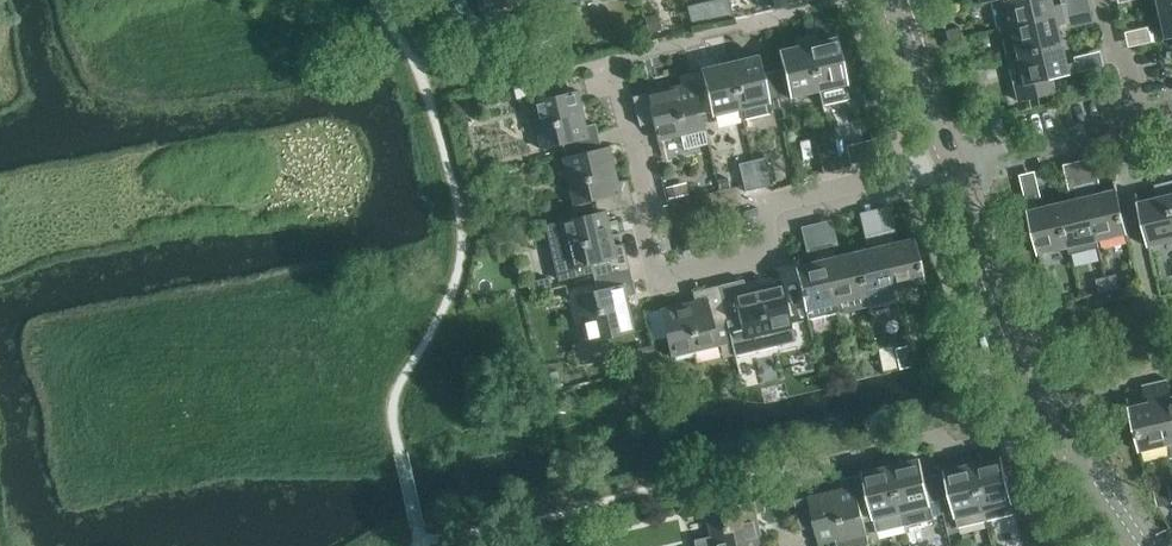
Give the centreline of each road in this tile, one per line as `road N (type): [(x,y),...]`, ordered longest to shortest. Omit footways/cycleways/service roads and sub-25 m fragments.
road 1 (residential): [(609,60),(653,202),(645,221),(660,281),(763,255),(789,199),(951,164)]
road 2 (tertiary): [(1145,545),(1030,352),(951,164)]
road 3 (residential): [(951,164),(1140,123)]
road 4 (tertiary): [(951,164),(892,0)]
road 5 (residential): [(1140,123),(1110,0)]

